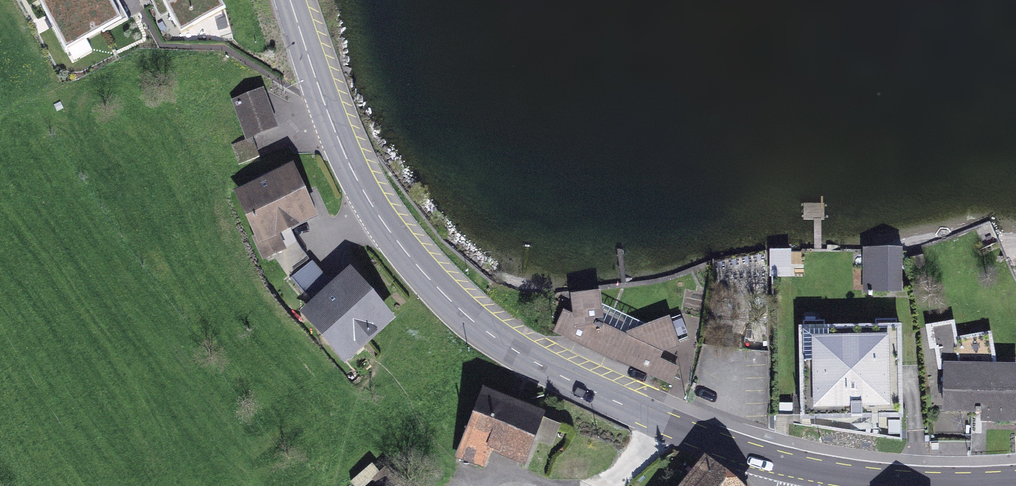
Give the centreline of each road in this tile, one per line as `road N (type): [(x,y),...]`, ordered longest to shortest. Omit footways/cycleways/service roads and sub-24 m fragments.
road 1 (primary): [(288,0),(356,179),(430,281),(492,337),(663,424),(783,465),(882,483),(983,485)]

